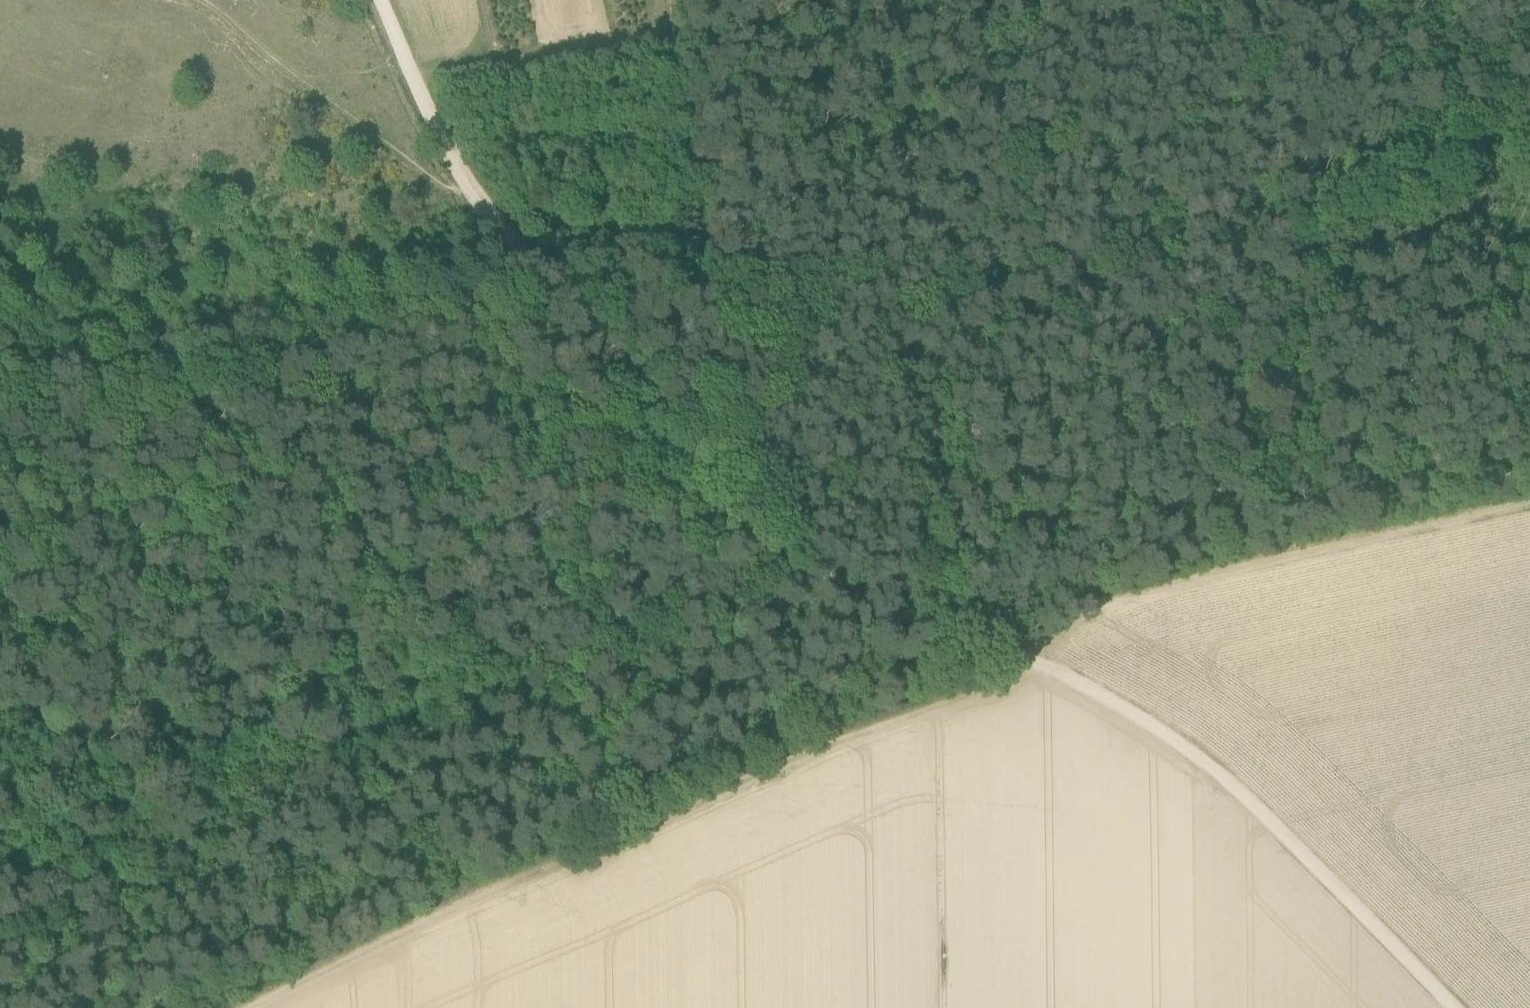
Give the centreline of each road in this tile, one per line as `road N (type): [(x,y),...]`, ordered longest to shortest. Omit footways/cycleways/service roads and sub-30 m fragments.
road 1 (track): [(1022,663),(875,605),(789,543),(702,428),(663,401),(471,195),(377,0)]
road 2 (track): [(1022,663),(570,859),(261,1007)]
road 3 (track): [(1456,1007),(1221,776),(1161,735),(1022,663)]

